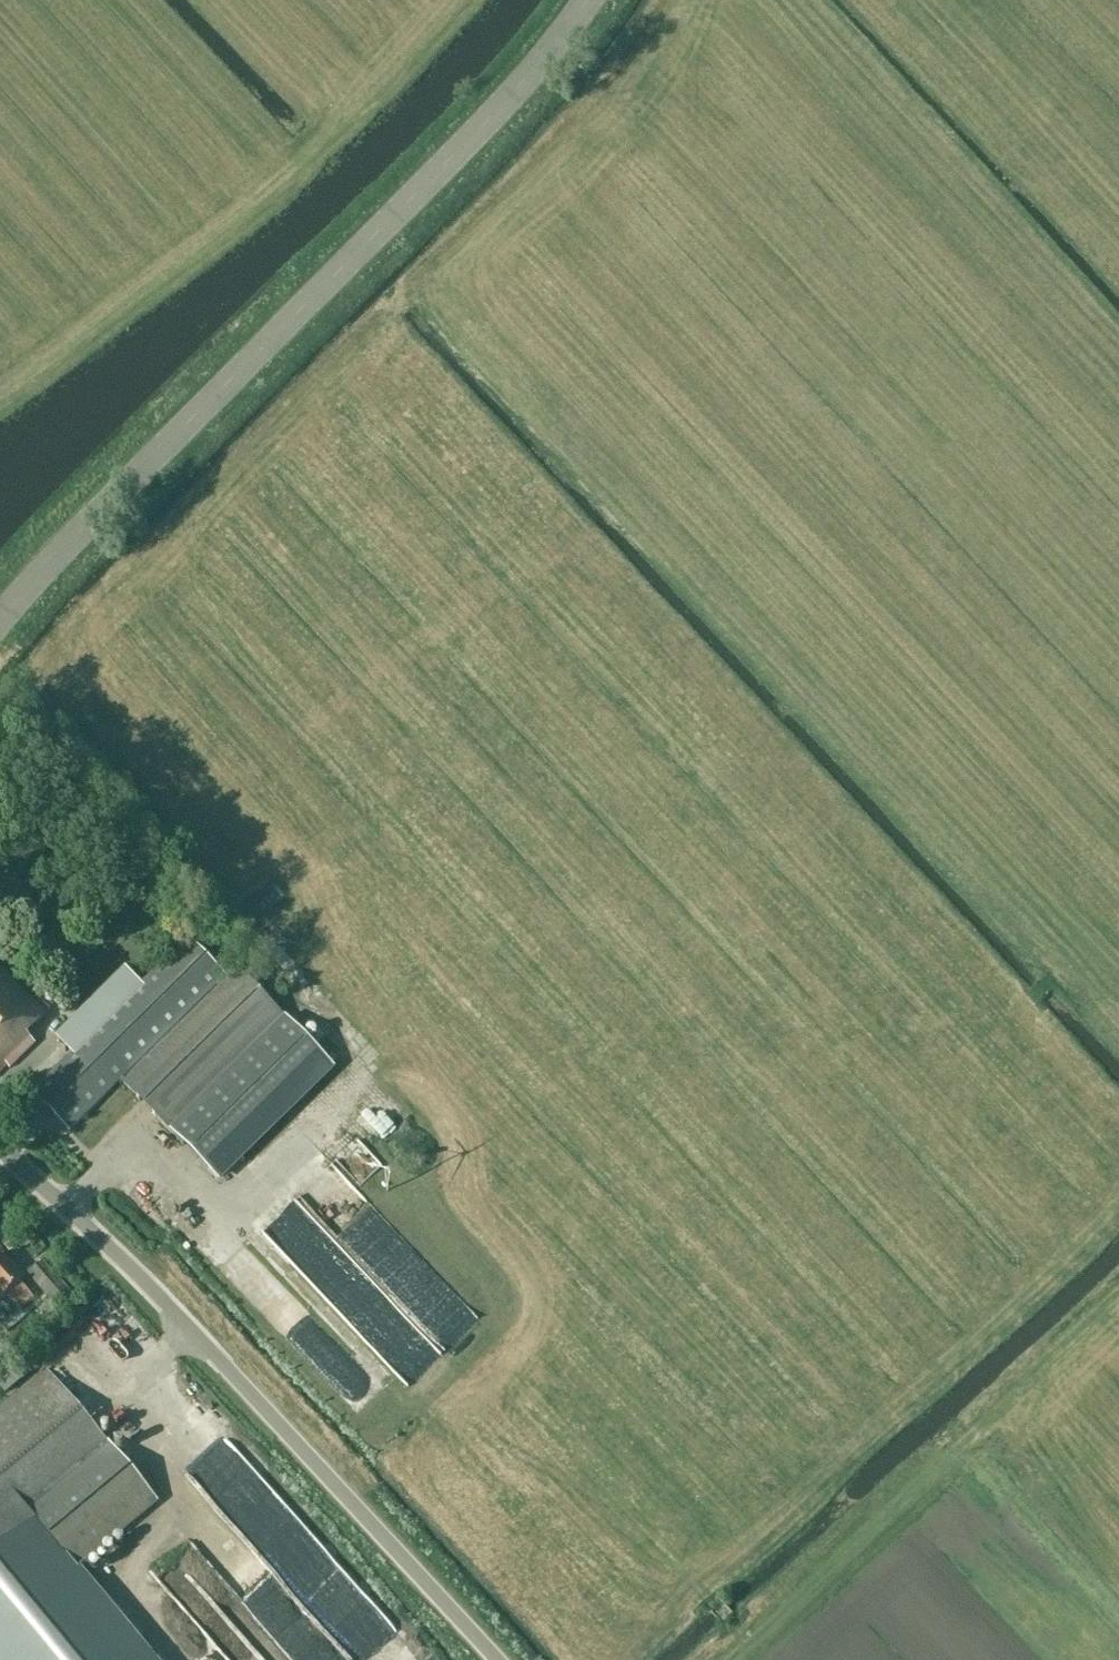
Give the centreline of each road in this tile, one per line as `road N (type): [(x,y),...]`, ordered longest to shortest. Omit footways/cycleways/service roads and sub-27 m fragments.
road 1 (tertiary): [(0,627),(561,44),(592,0)]
road 2 (unclassified): [(496,1659),(194,1331),(0,1148)]

